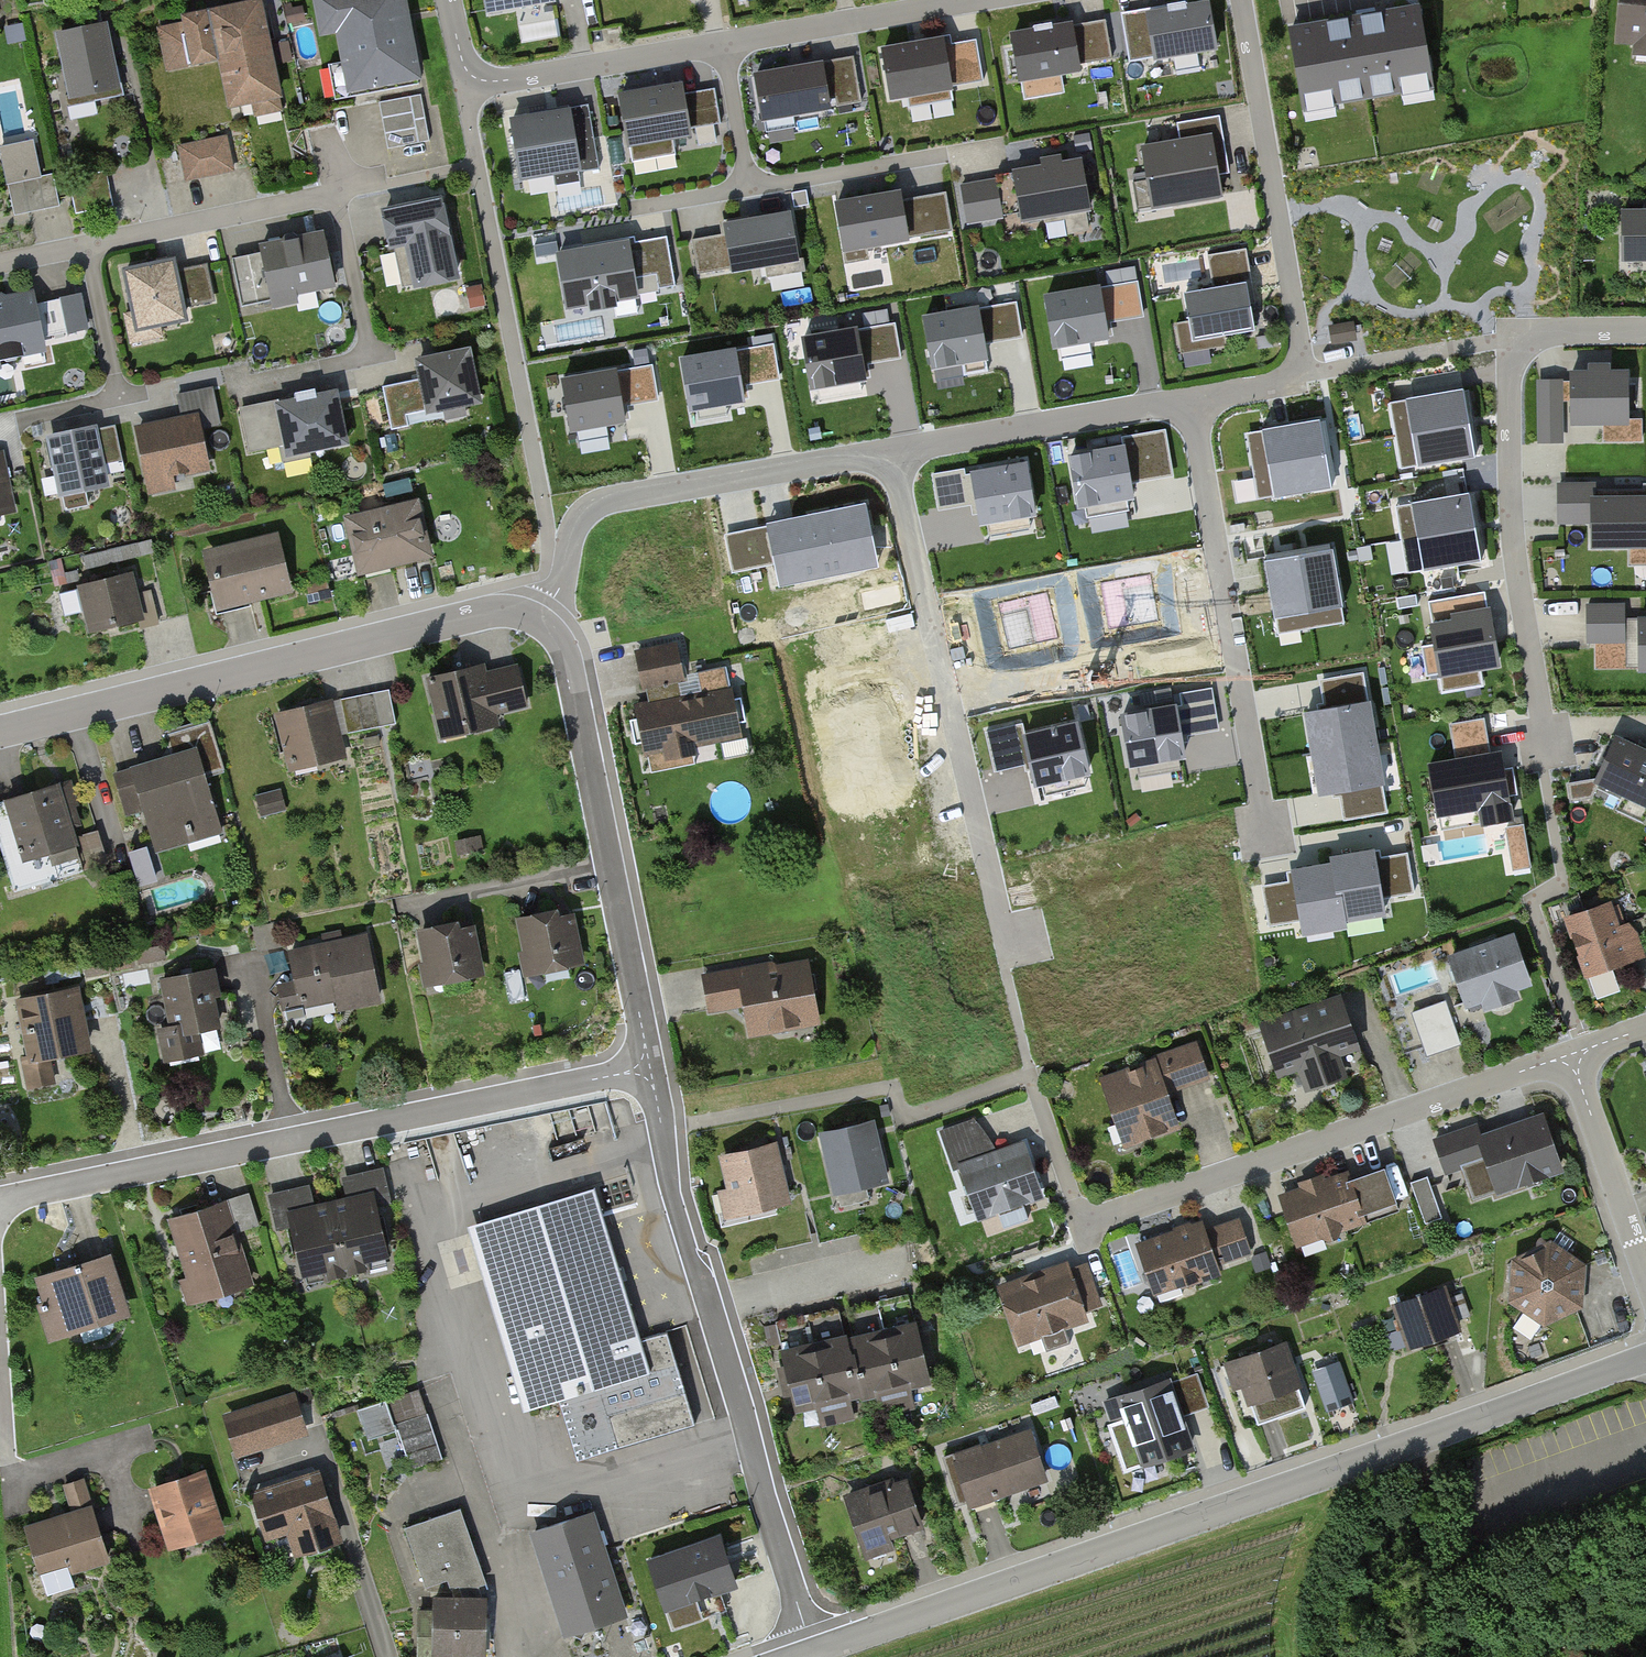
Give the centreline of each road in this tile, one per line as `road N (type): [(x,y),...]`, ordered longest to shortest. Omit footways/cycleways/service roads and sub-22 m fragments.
road 1 (residential): [(810,1651),(1645,1359)]
road 2 (residential): [(0,1201),(645,1069)]
road 3 (residential): [(810,1651),(678,1218),(645,1069)]
road 4 (residential): [(0,731),(478,613),(538,620)]
road 5 (residential): [(1645,332),(1553,334),(1527,342),(1510,370),(1519,583),(1546,747)]
road 6 (residential): [(1573,1061),(1552,1061),(1083,1225)]
road 7 (residential): [(475,80),(974,0)]
road 8 (residential): [(892,451),(1005,941)]
road 9 (residential): [(645,1069),(568,659),(538,620)]
road 10 (residential): [(1270,849),(1190,401)]
road 11 (residential): [(892,451),(597,507),(582,519),(561,586),(538,620)]
road 12 (residential): [(382,185),(0,263)]
road 13 (residential): [(1241,0),(1306,372)]
road 14 (residential): [(1190,401),(892,451)]
road 15 (residential): [(1645,1278),(1573,1061)]

